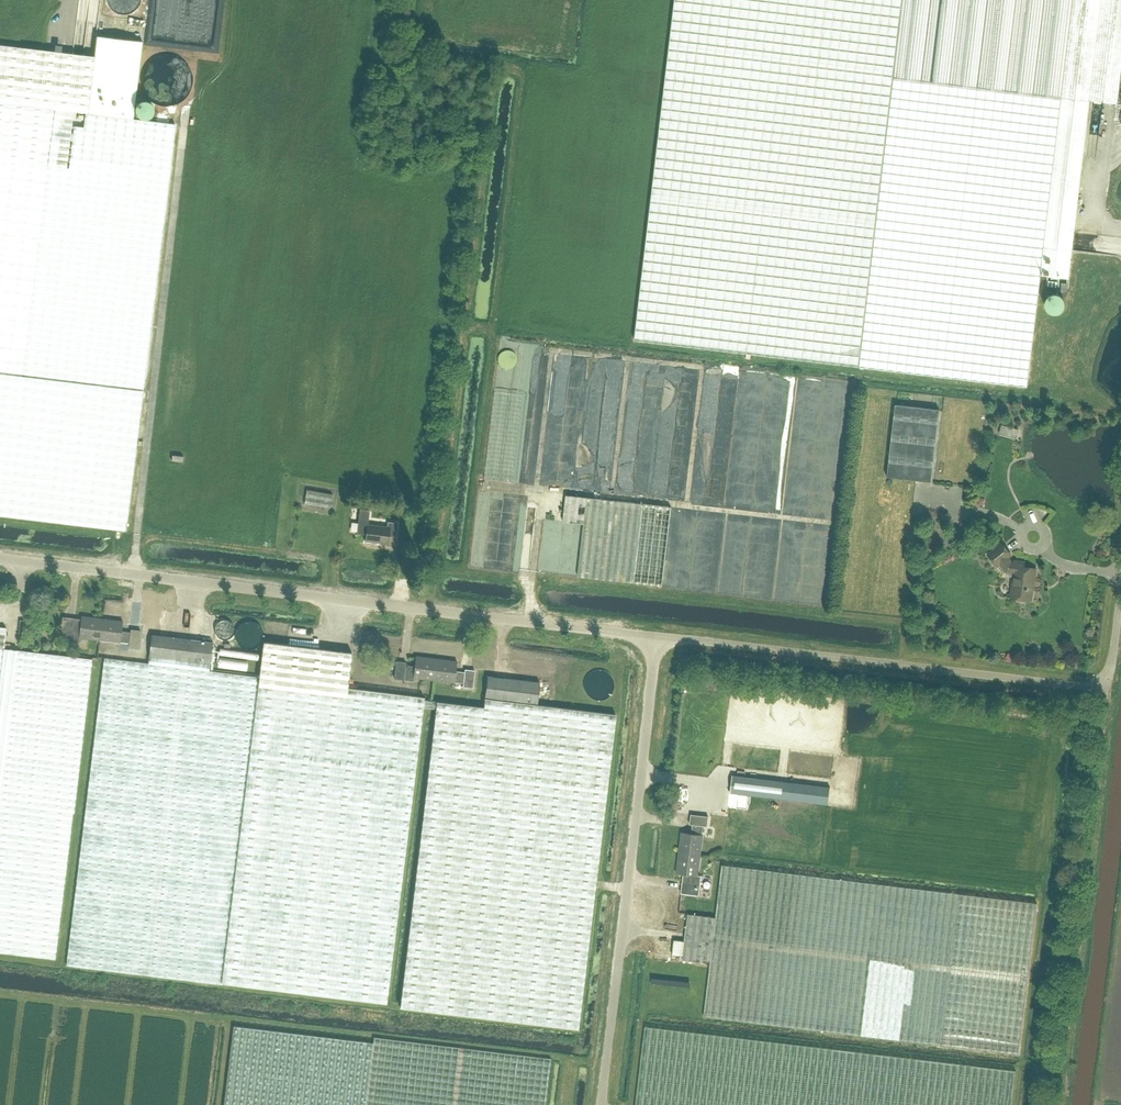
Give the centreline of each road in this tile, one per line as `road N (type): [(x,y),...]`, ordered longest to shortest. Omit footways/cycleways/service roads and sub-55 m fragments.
road 1 (unclassified): [(658,637),(0,558)]
road 2 (unclassified): [(658,637),(600,1104)]
road 3 (unclassified): [(1102,681),(1087,686),(658,637)]

